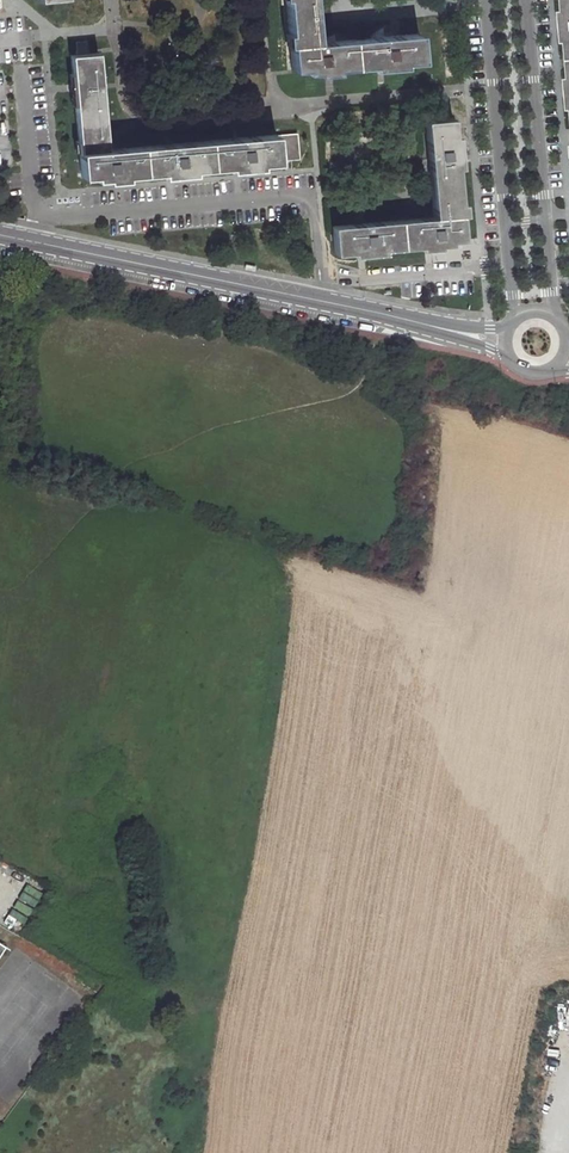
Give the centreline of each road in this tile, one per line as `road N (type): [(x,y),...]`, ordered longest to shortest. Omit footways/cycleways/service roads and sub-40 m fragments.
road 1 (residential): [(455,330),(0,235)]
road 2 (unclassified): [(555,319),(524,0)]
road 3 (unclassified): [(487,0),(517,319)]

